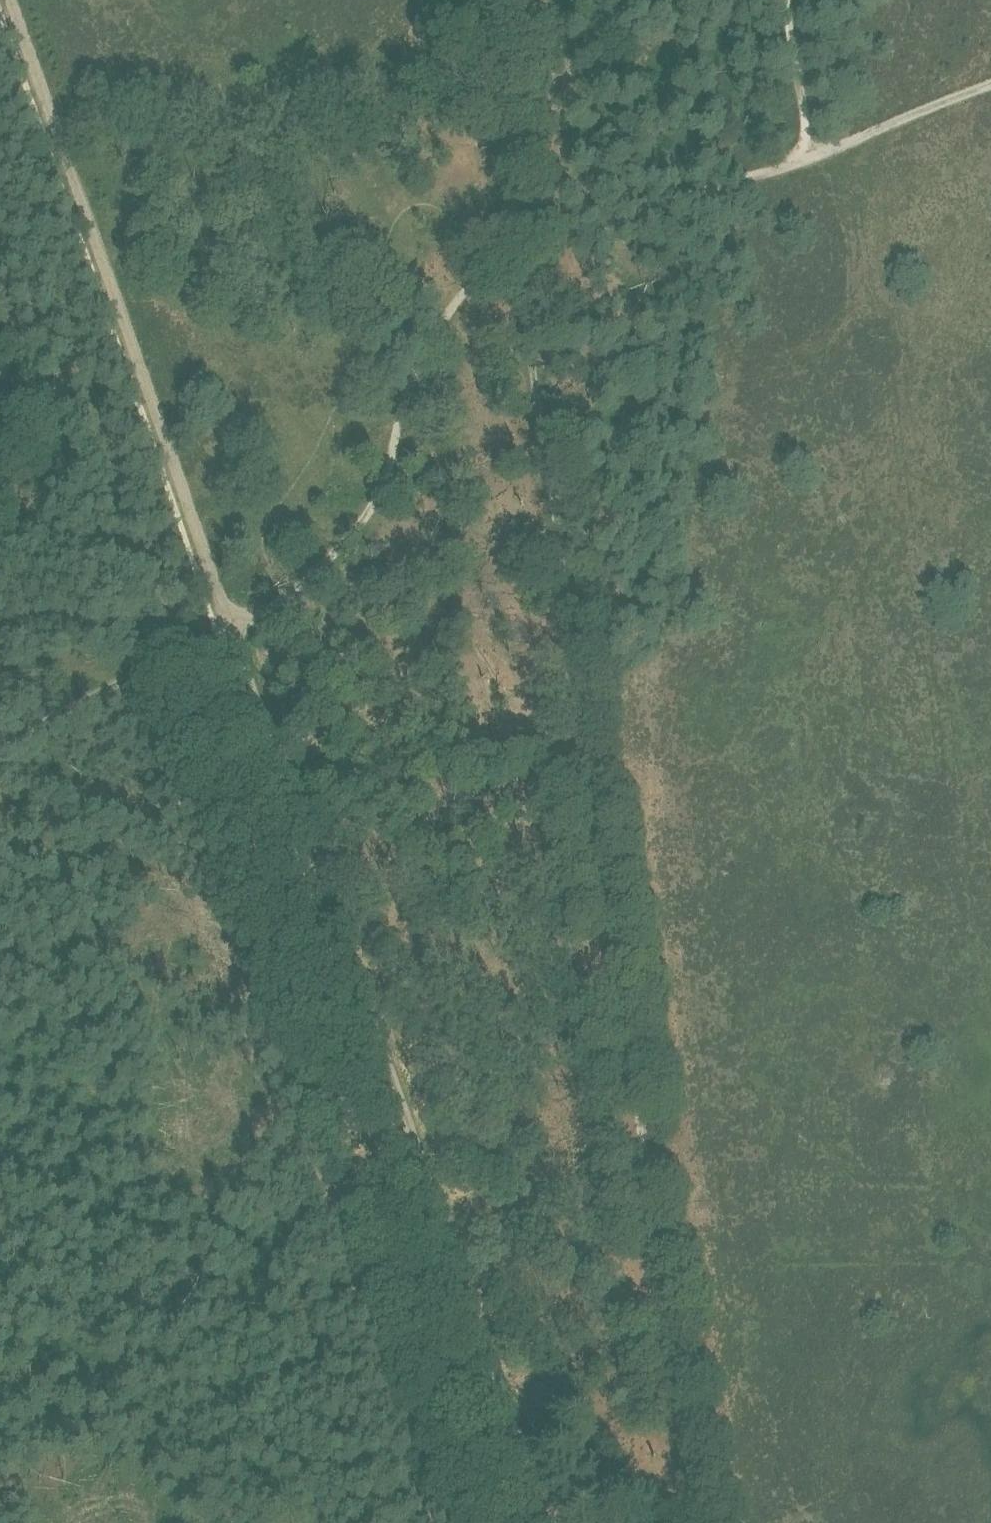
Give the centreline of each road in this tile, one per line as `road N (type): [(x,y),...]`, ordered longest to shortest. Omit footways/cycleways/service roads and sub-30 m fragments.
road 1 (track): [(688,1522),(516,249)]
road 2 (track): [(548,1522),(232,630)]
road 3 (track): [(232,630),(11,0)]
road 4 (track): [(516,249),(480,276),(439,328),(377,494),(352,535),(304,581),(232,630)]
road 5 (track): [(807,160),(516,249)]
road 6 (track): [(516,249),(479,0)]
road 7 (track): [(232,630),(158,668),(0,676)]
road 8 (track): [(990,84),(807,160)]
road 9 (track): [(807,160),(787,0)]

